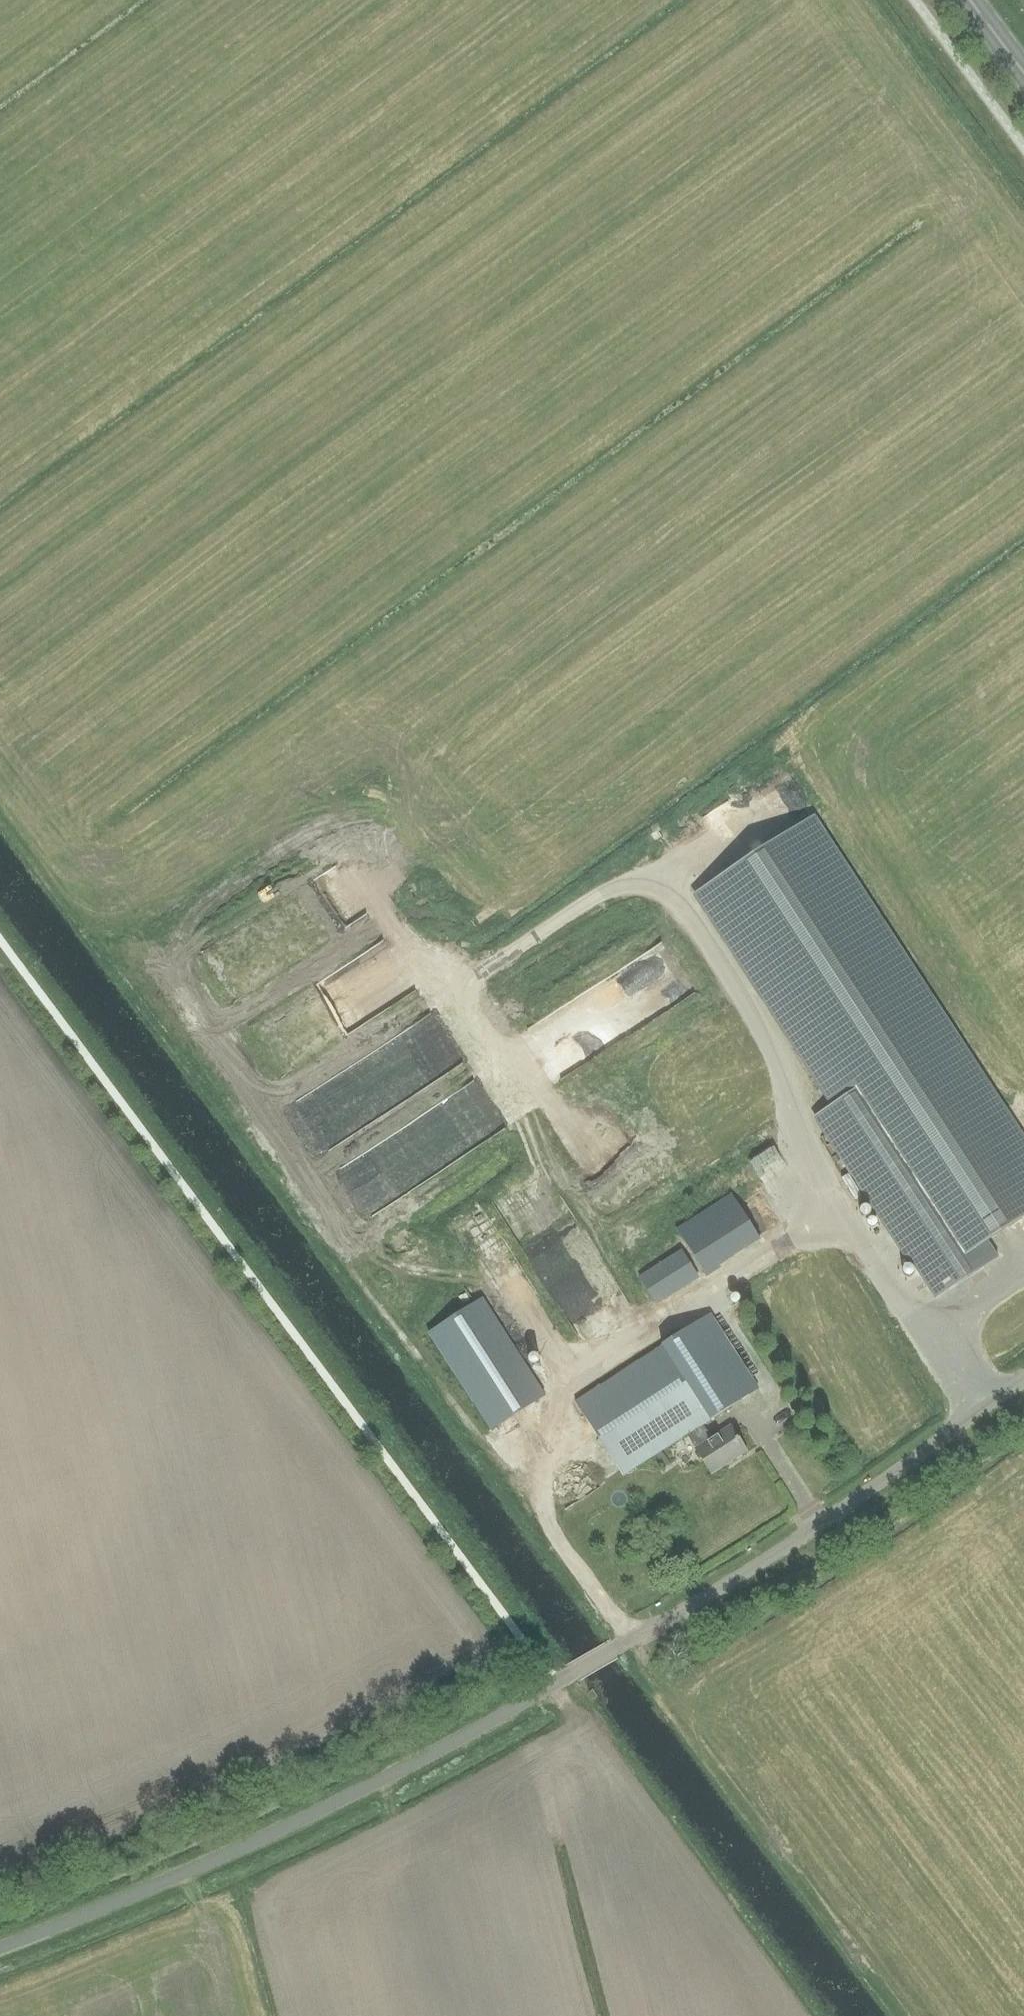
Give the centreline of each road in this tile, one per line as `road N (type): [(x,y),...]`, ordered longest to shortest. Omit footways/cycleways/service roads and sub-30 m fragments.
road 1 (unclassified): [(0,1946),(228,1852),(414,1762),(757,1565),(1023,1374)]
road 2 (track): [(555,1682),(804,2015)]

